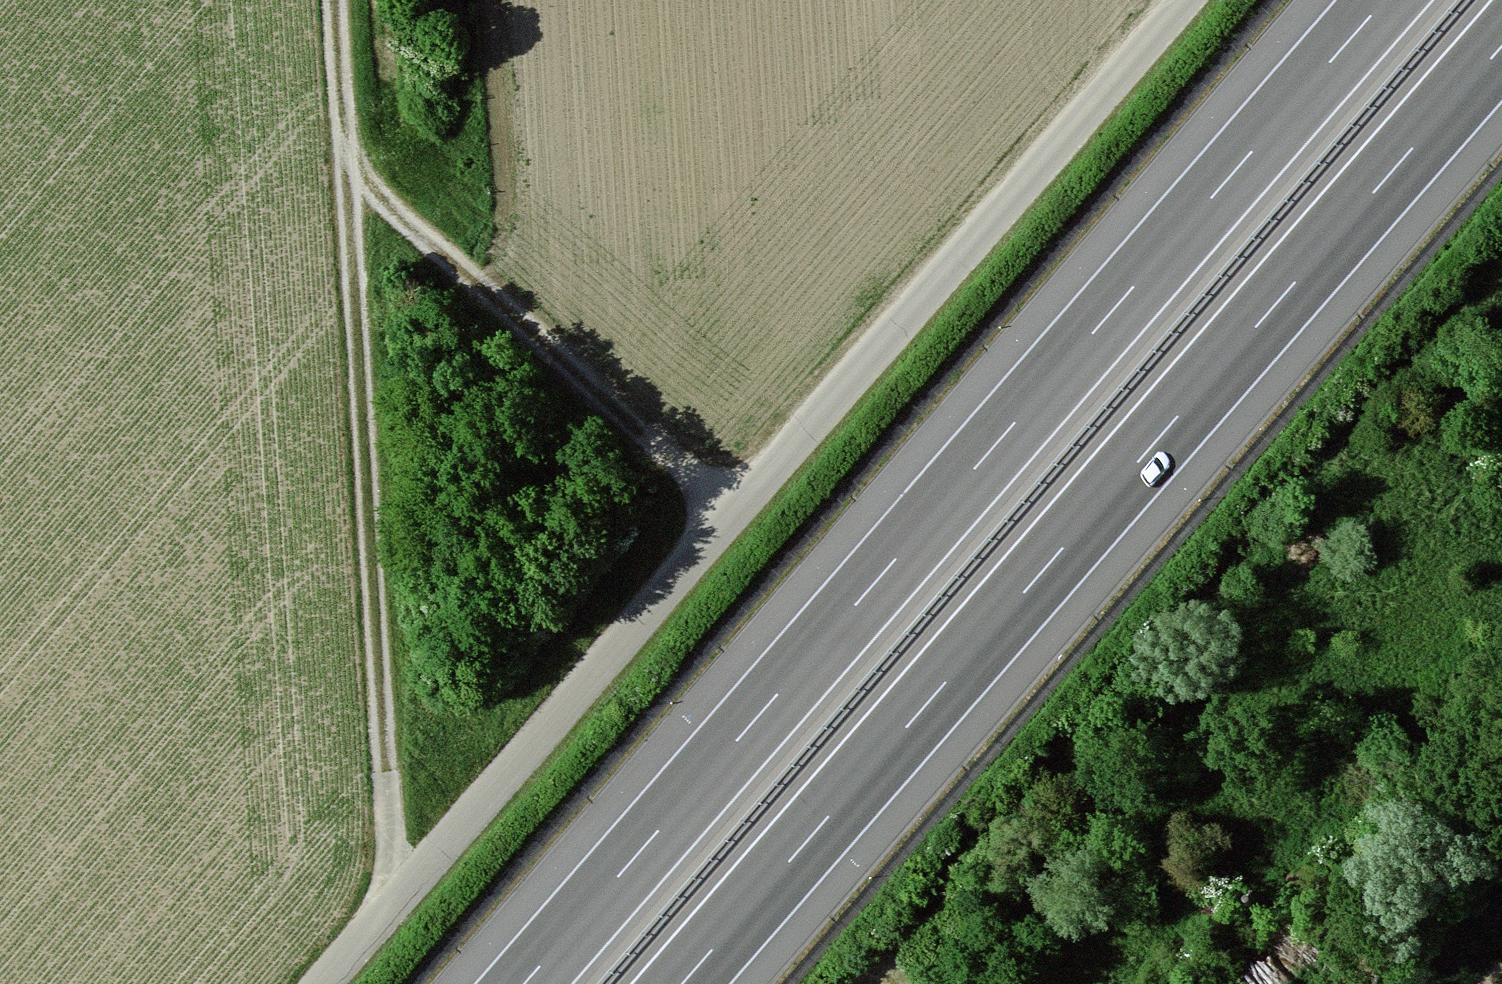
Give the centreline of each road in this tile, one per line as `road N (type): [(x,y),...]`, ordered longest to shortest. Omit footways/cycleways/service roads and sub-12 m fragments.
road 1 (track): [(321,983),(1184,0)]
road 2 (motorway): [(1385,0),(524,983)]
road 3 (motorway): [(682,983),(1501,46)]
road 4 (track): [(335,0),(394,901)]
road 5 (track): [(346,170),(734,513)]
road 6 (track): [(1356,983),(1501,849)]

